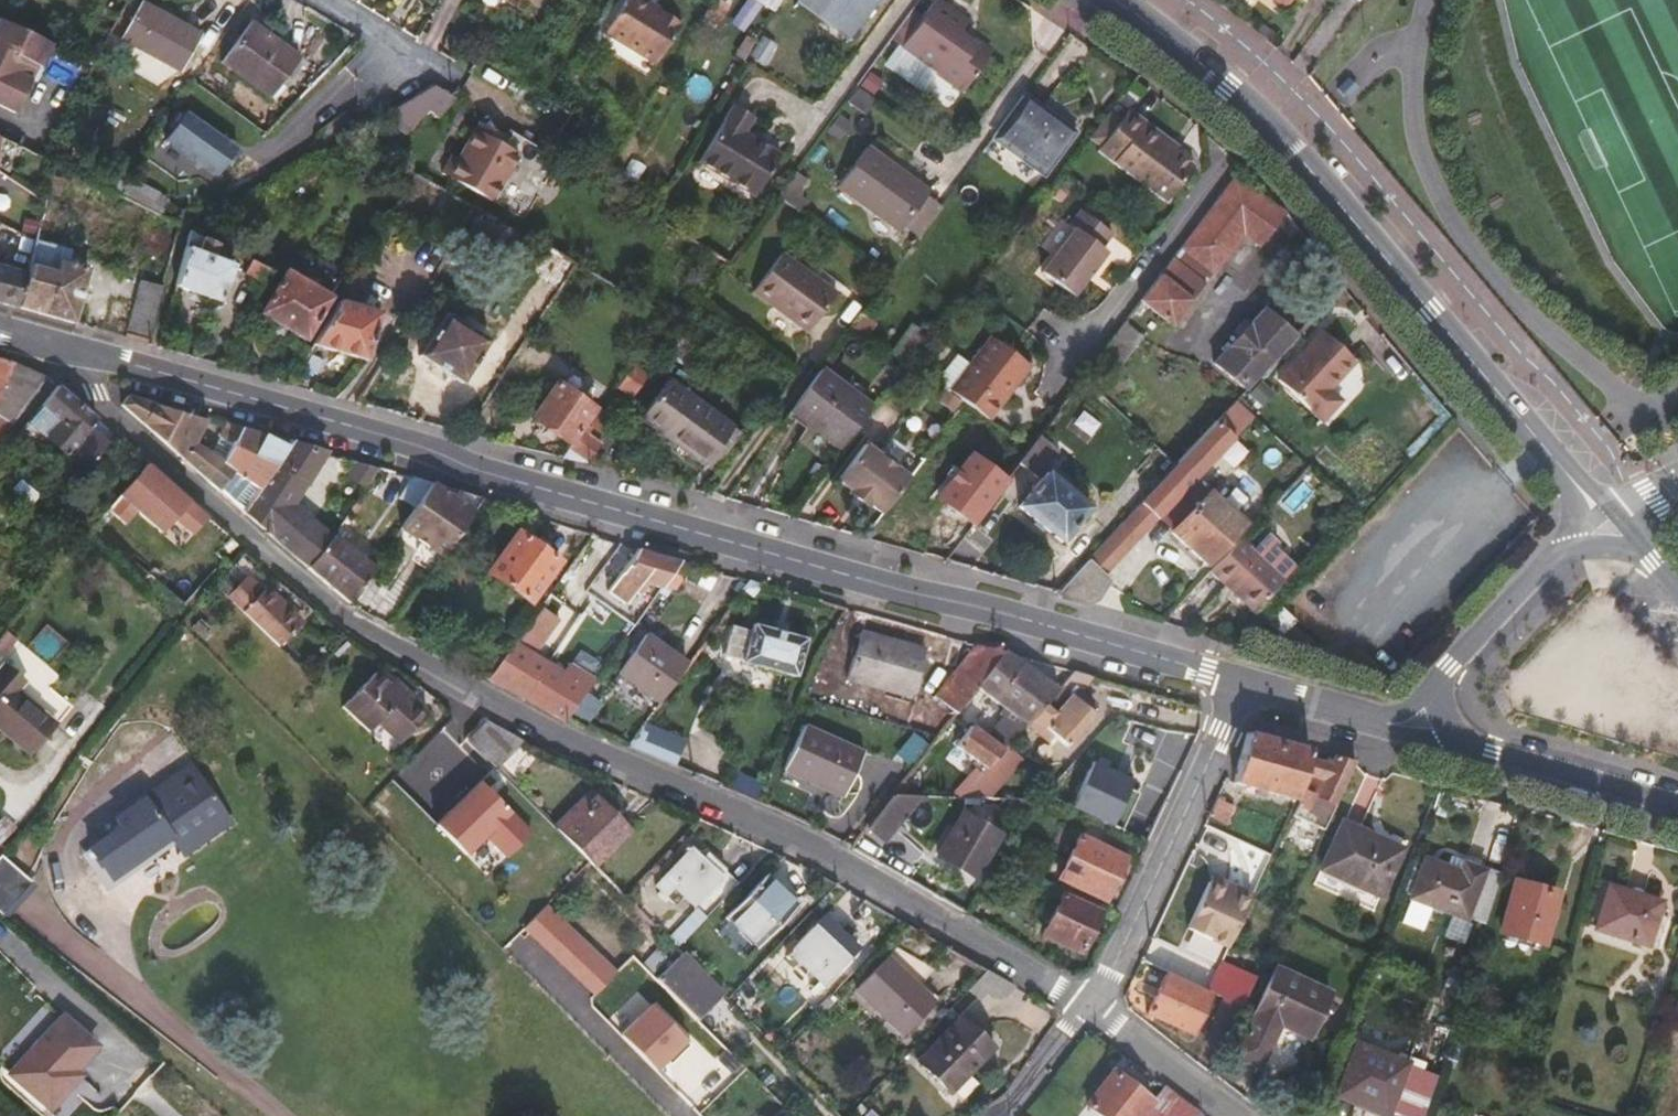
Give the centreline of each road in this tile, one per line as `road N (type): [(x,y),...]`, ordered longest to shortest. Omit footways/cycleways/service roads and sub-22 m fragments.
road 1 (residential): [(77,351),(96,393),(132,430),(346,616),(501,706),(867,875),(1090,1005)]
road 2 (secondary): [(1243,684),(77,351)]
road 3 (secondary): [(1568,472),(1296,155),(1229,87),(1118,0)]
road 4 (residential): [(1090,1005),(1114,969),(1243,684)]
road 5 (secondary): [(1455,742),(1677,807)]
road 6 (secondary): [(1563,550),(1429,694)]
road 7 (residential): [(1234,1115),(1090,1005)]
road 8 (secondary): [(1386,723),(1243,684)]
road 9 (residential): [(1090,1005),(1000,1115)]

